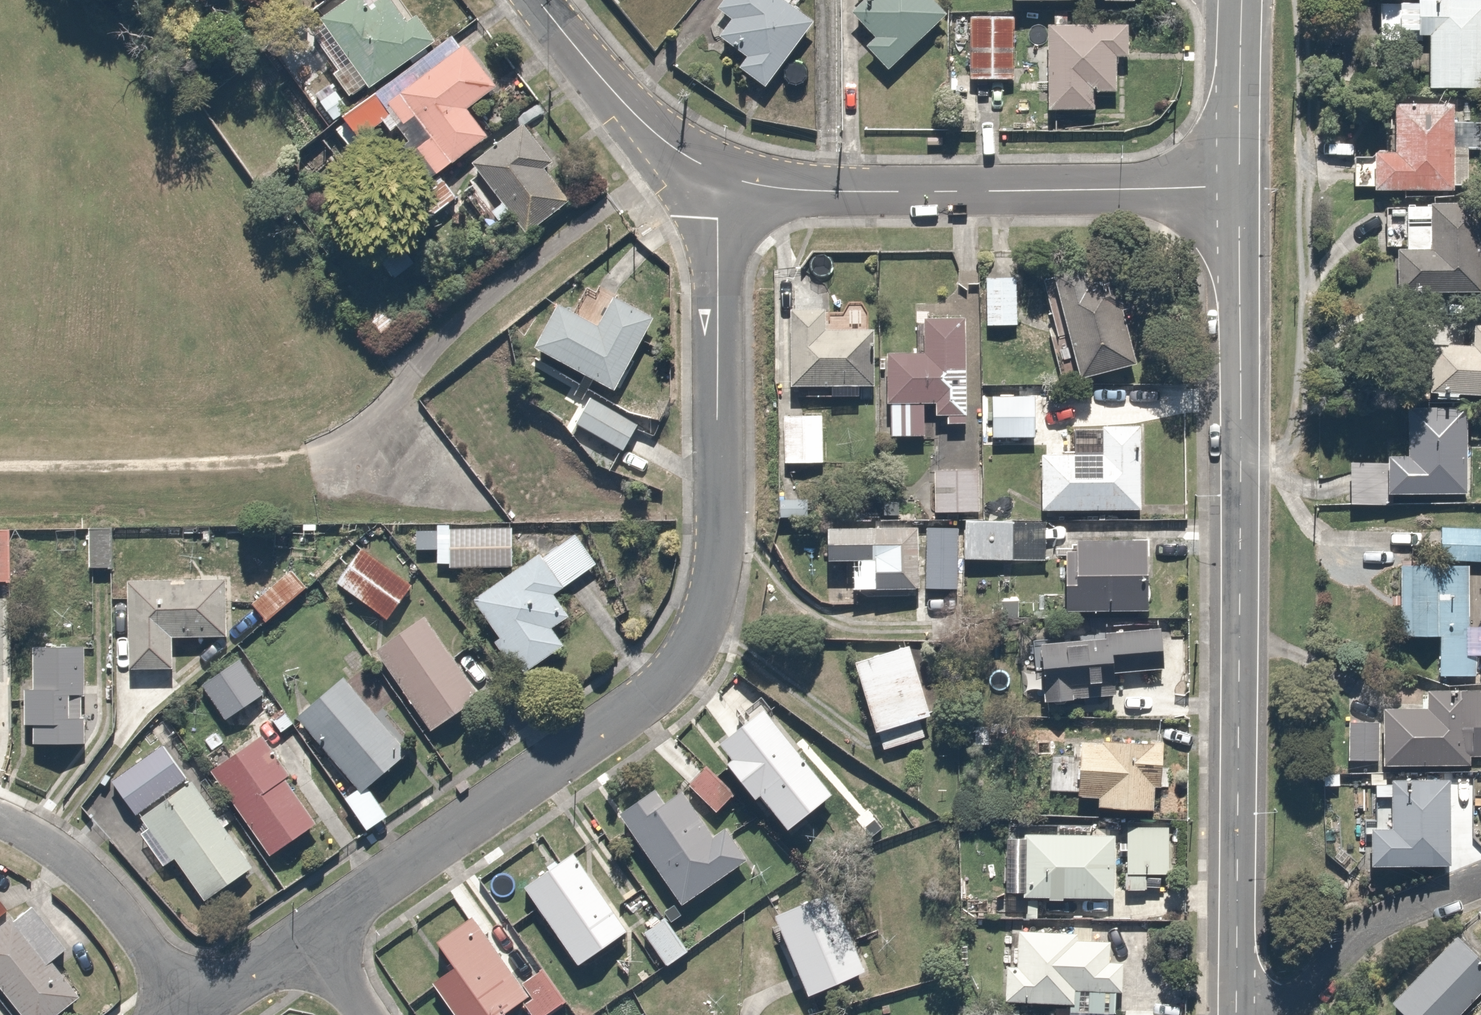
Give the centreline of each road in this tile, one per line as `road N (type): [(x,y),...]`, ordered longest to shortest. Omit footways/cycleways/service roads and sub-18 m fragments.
road 1 (residential): [(731,177),(719,219),(715,580),(687,659),(597,745),(310,930)]
road 2 (tertiary): [(1239,186),(1236,1007)]
road 3 (track): [(0,473),(310,465),(483,295),(680,152)]
road 4 (residential): [(1239,186),(837,192),(731,177)]
road 5 (residential): [(1480,888),(1349,948),(1285,1007),(1236,1007)]
road 6 (residential): [(0,820),(63,855),(98,886),(199,1006)]
road 7 (residential): [(731,177),(680,152),(634,112),(538,0)]
road 8 (tertiary): [(1243,0),(1239,186)]
road 9 (residential): [(310,930),(199,1006)]

